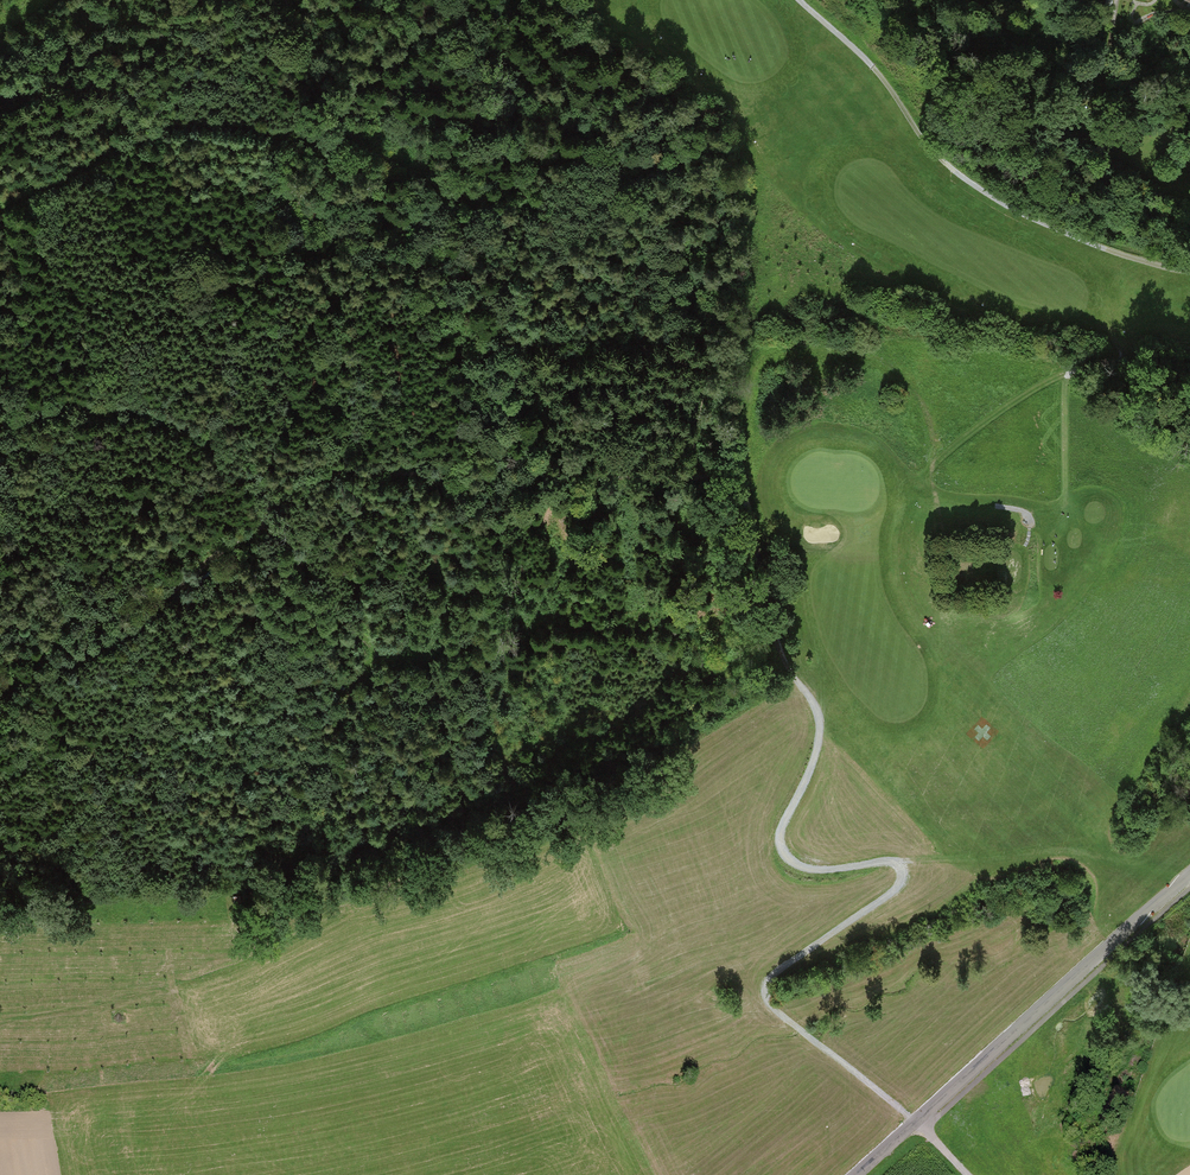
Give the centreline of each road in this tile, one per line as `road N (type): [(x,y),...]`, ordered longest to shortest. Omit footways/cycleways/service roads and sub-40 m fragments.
road 1 (track): [(713,145),(726,161),(739,272),(732,408),(742,476),(776,626),(821,728),(780,846),(787,864),(808,874),(889,865),(903,869),(904,880),(764,991),(769,1004),(917,1123)]
road 2 (track): [(713,145),(561,157),(541,163),(498,201),(440,190),(384,157),(224,126),(153,134),(0,209)]
road 3 (track): [(0,695),(136,629),(275,516),(269,487),(189,420),(136,409),(71,410),(0,429)]
road 4 (track): [(798,0),(880,74),(933,153),(996,201),(1133,260),(1189,271)]
road 5 (track): [(744,484),(323,474),(297,481),(275,516)]
road 6 (unclassified): [(1189,876),(858,1174)]
road 7 (track): [(272,954),(135,998),(0,1028)]

